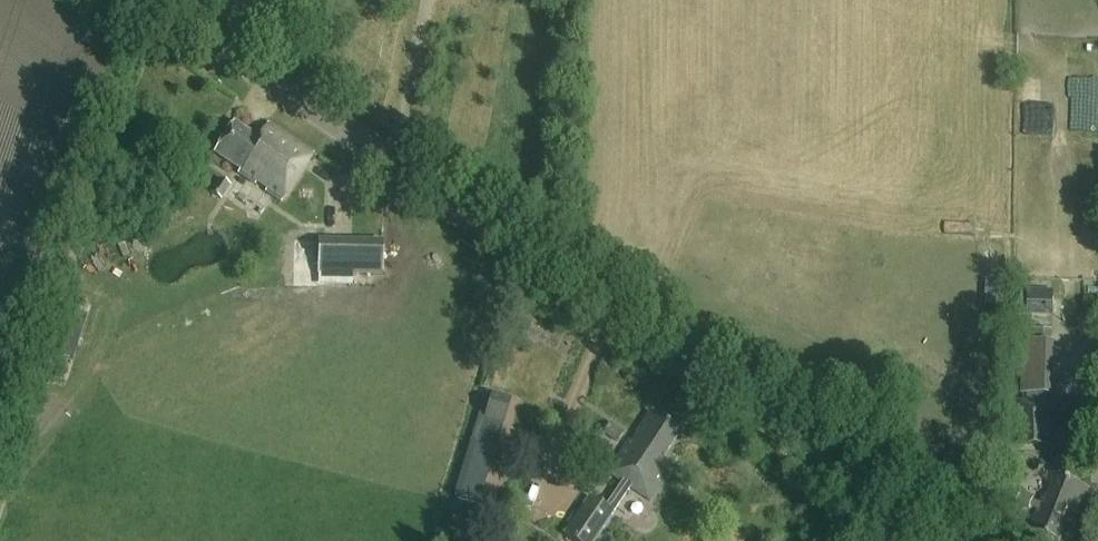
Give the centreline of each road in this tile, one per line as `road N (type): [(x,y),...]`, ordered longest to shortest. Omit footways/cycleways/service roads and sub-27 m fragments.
road 1 (tertiary): [(953,540),(152,0)]

